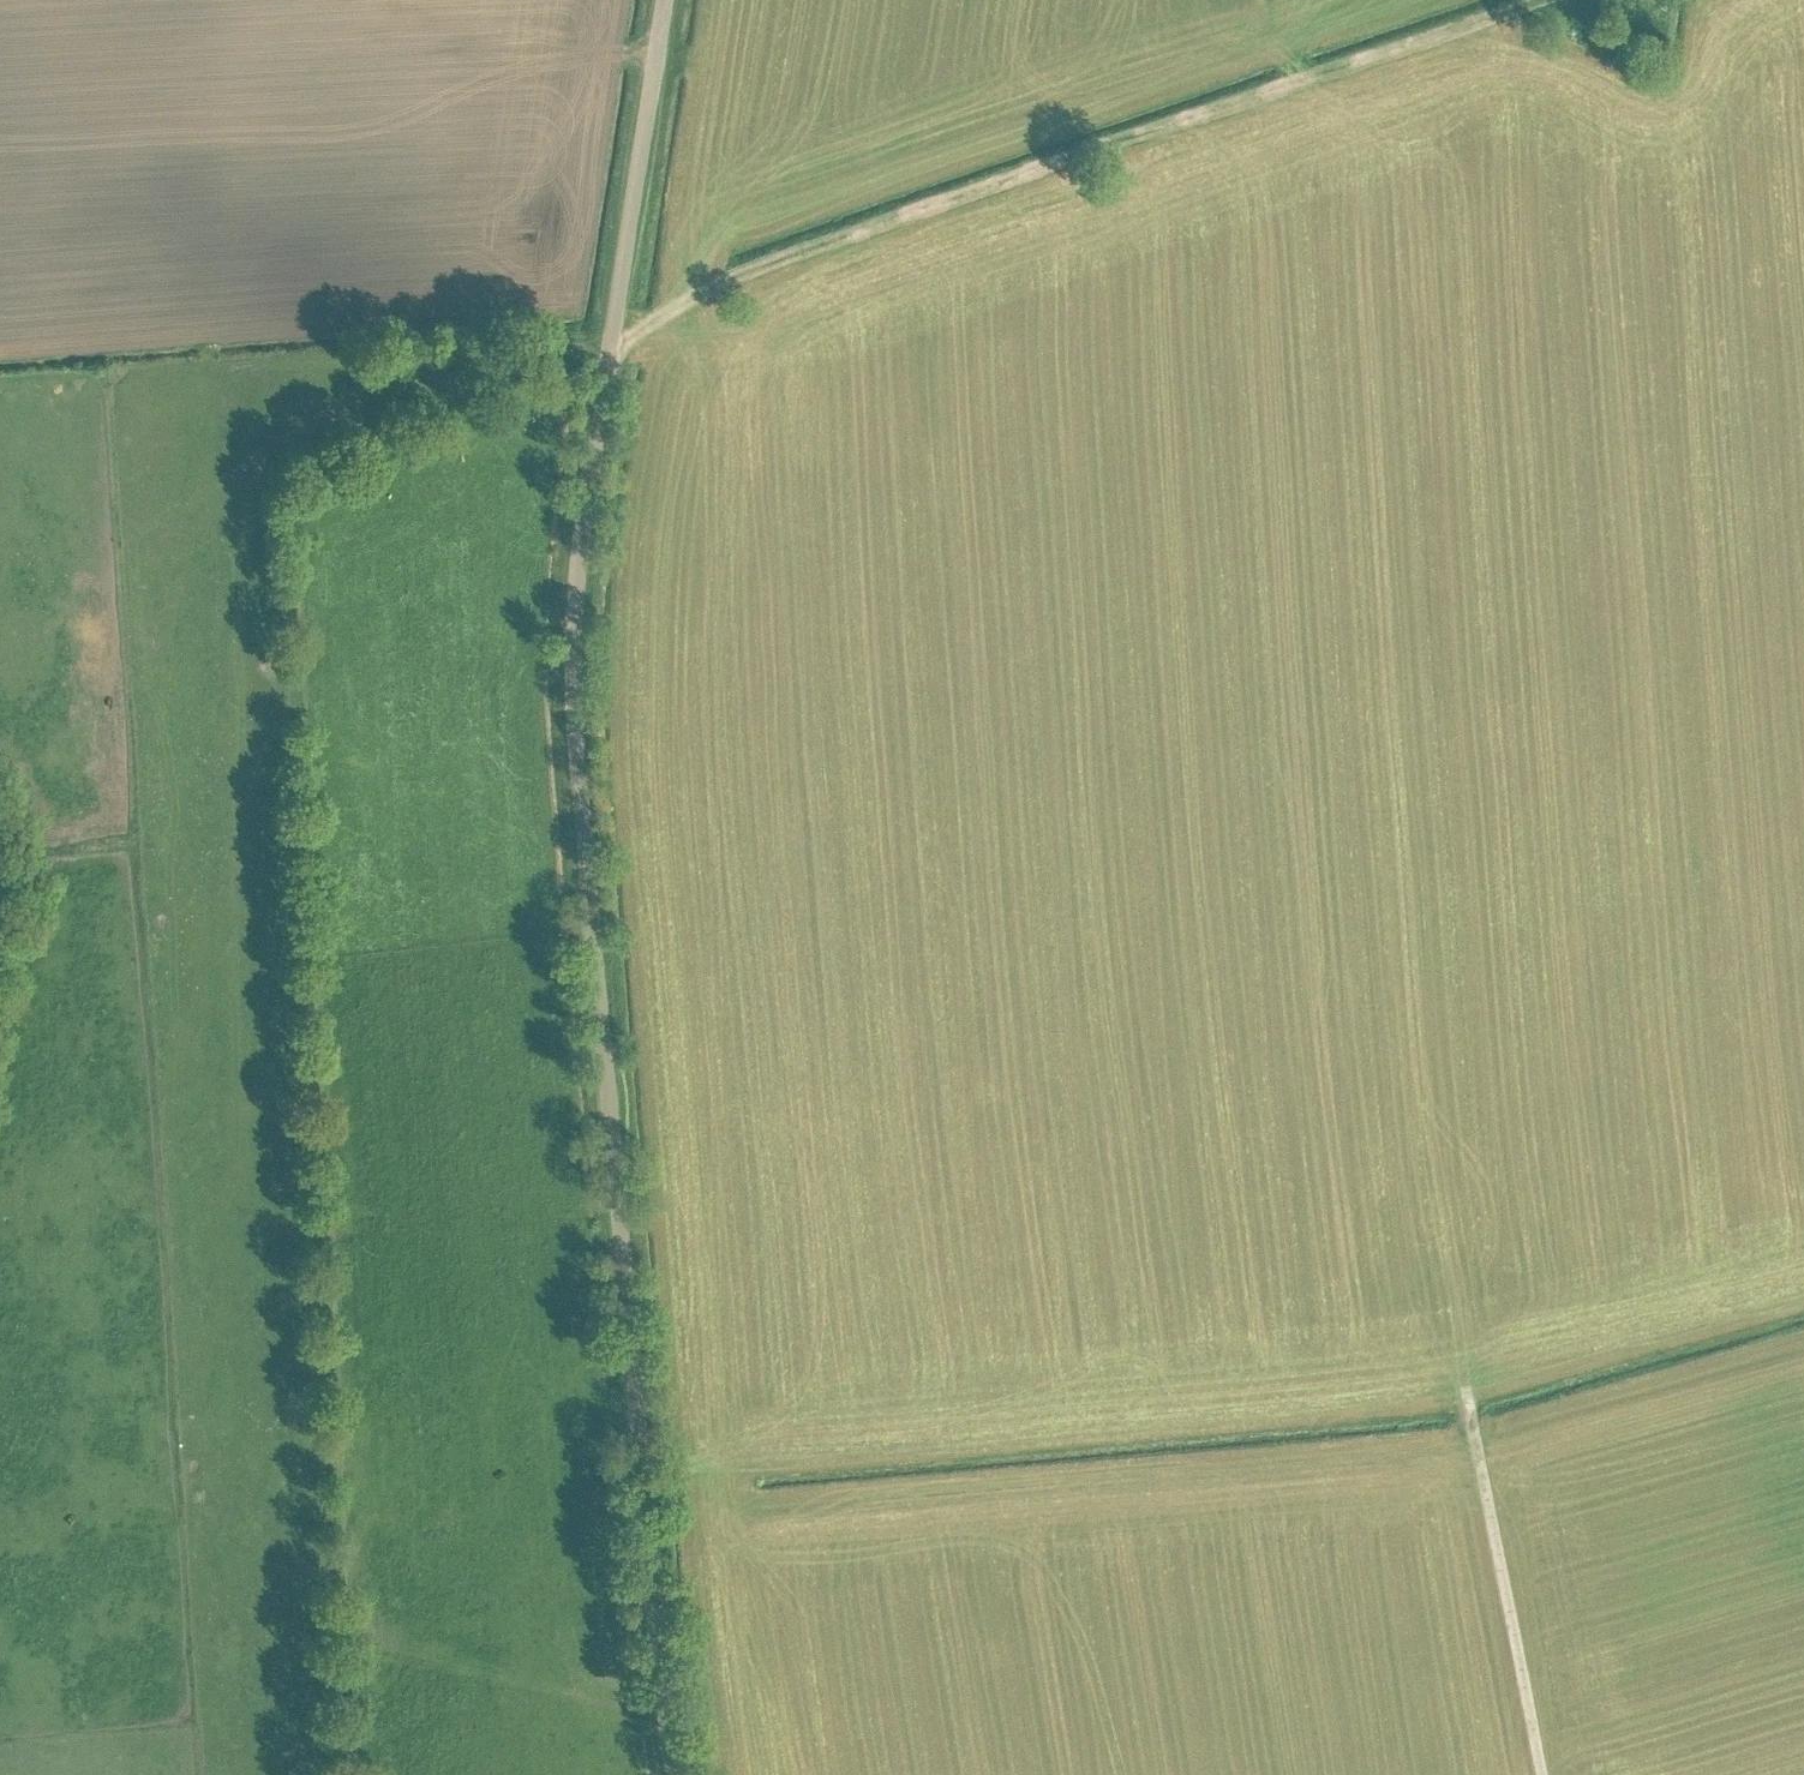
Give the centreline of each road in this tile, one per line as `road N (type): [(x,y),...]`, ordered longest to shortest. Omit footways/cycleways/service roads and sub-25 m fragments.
road 1 (unclassified): [(676,1774),(637,1433),(569,672),(607,344),(661,0)]
road 2 (track): [(607,344),(682,289),(1526,0)]

